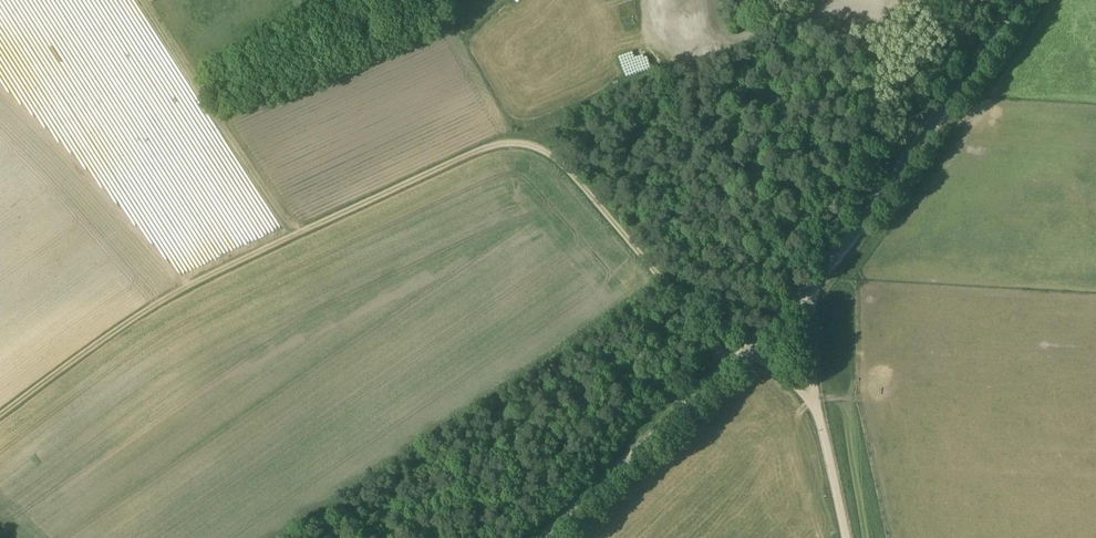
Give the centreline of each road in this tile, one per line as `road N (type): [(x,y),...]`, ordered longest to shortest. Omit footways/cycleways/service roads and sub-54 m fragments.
road 1 (track): [(732,364),(546,152),(515,144),(178,291),(0,418)]
road 2 (unclassified): [(538,537),(795,308),(860,213)]
road 3 (track): [(857,0),(777,25),(515,144)]
road 4 (track): [(142,0),(296,235)]
road 5 (unclassified): [(860,213),(1020,0)]
road 6 (track): [(795,308),(845,537)]
road 7 (unclassified): [(860,213),(875,0)]

